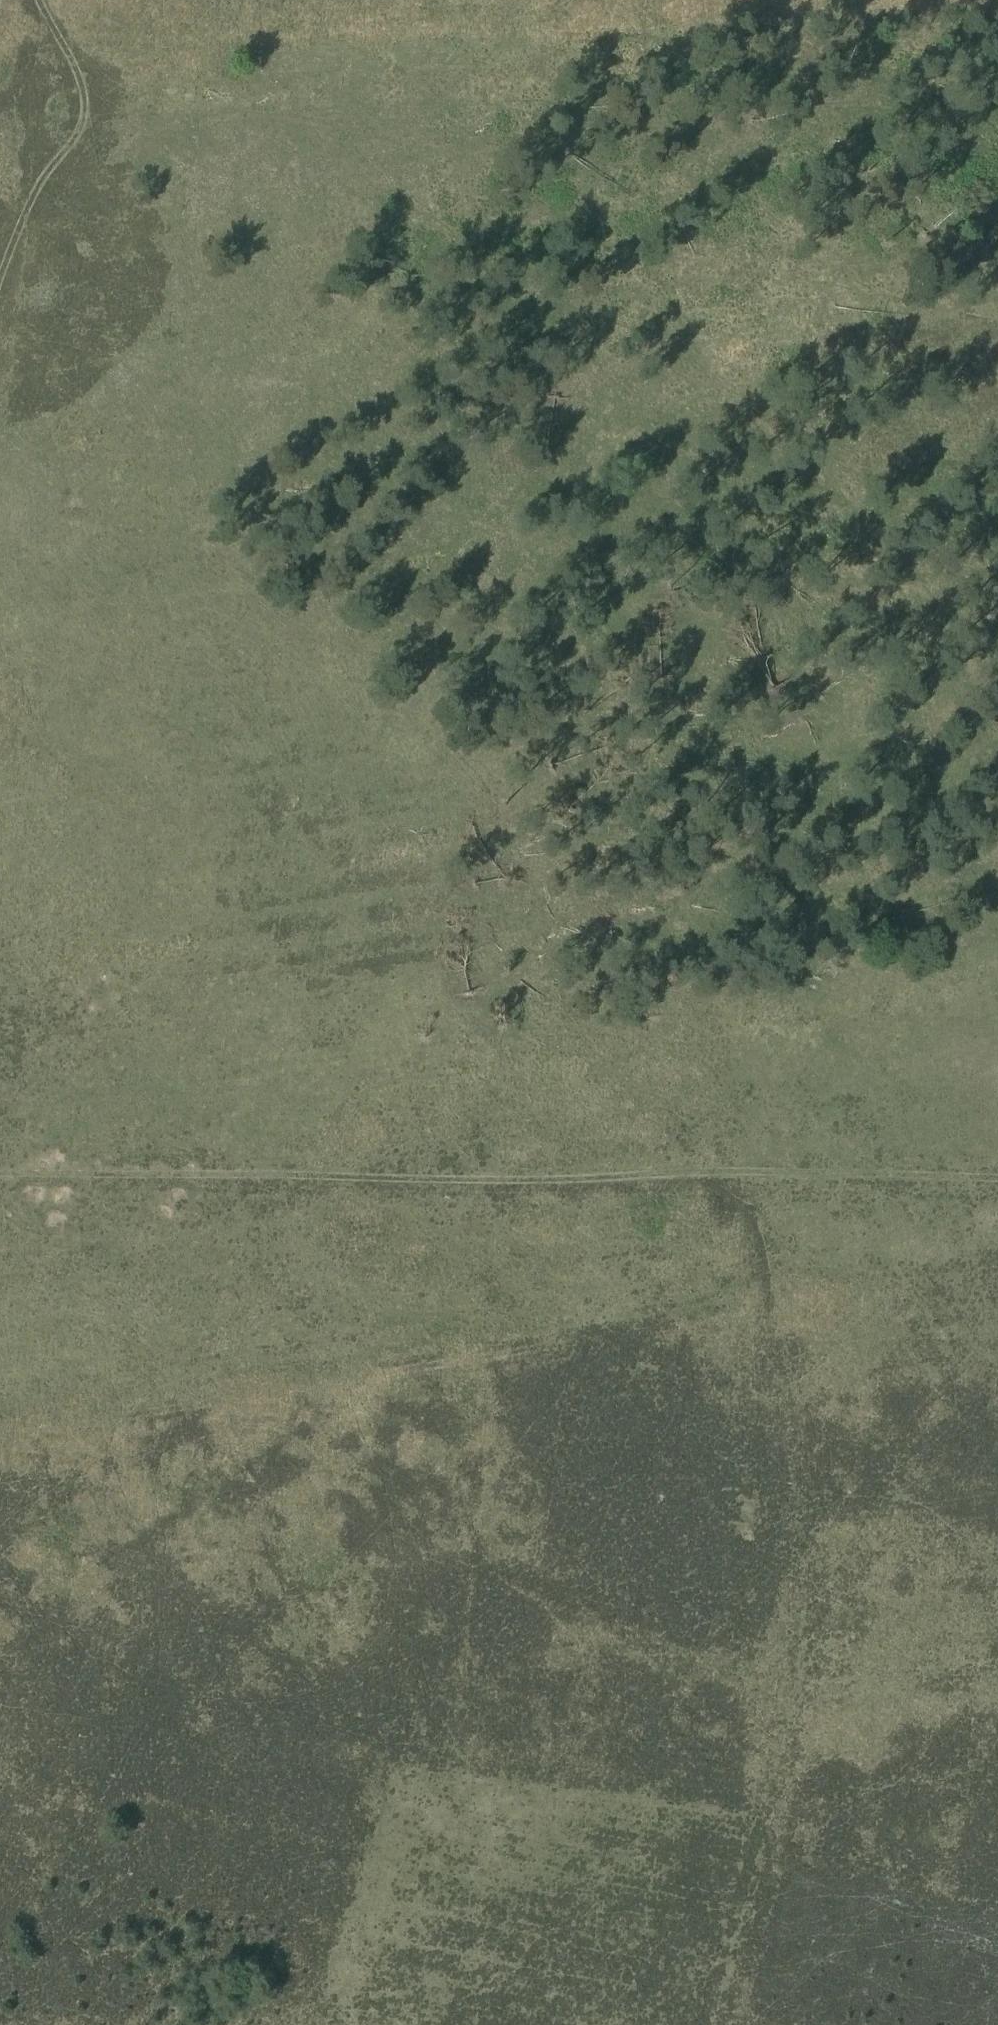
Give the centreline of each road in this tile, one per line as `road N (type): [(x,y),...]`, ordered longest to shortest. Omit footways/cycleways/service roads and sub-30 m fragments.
road 1 (track): [(997,1180),(0,1176)]
road 2 (track): [(38,0),(79,77),(84,117),(38,188),(0,277)]

